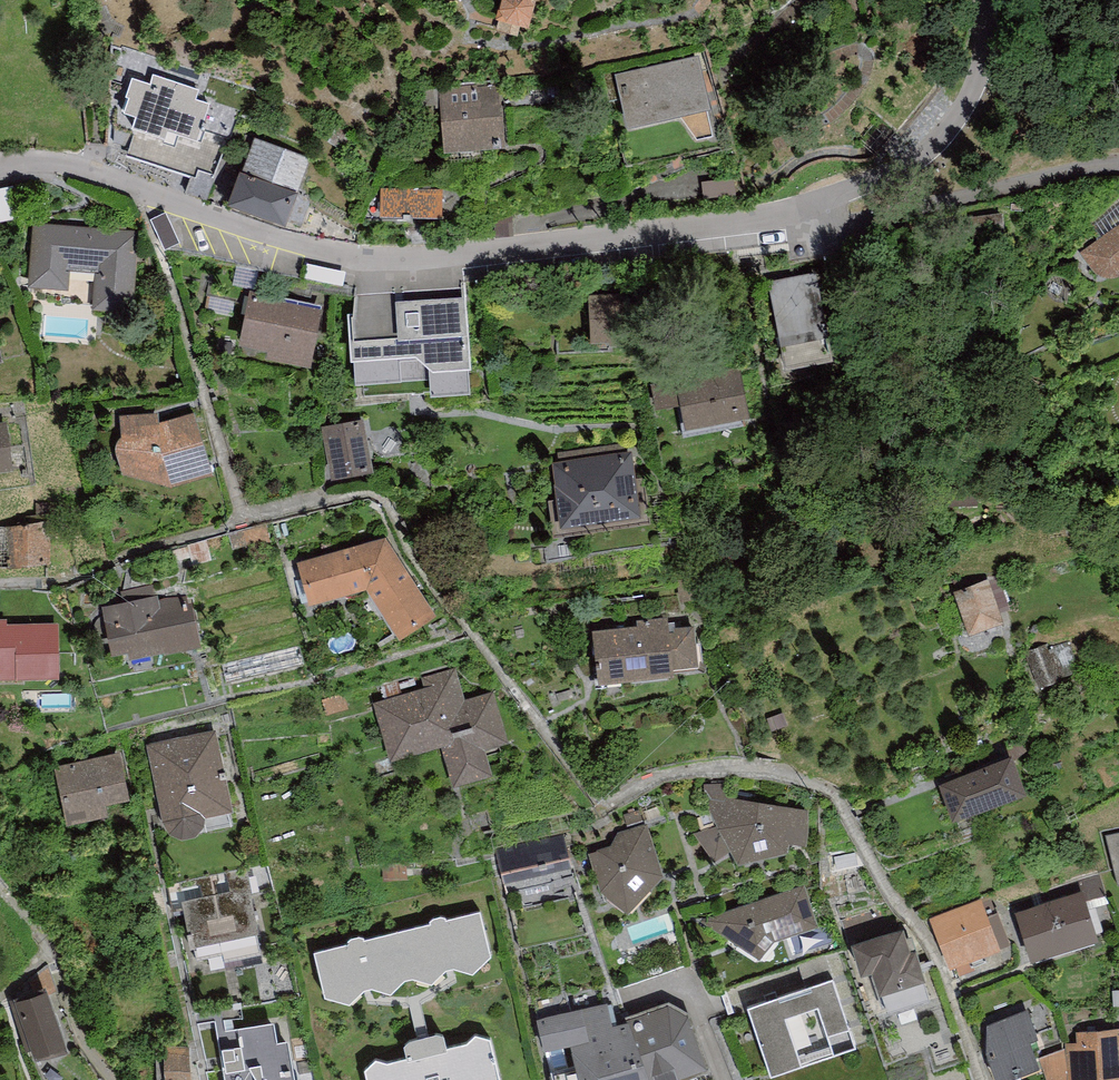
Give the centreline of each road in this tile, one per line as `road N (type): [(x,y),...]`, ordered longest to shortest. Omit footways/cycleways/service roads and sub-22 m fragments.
road 1 (residential): [(796,228),(667,229),(399,260),(352,258),(59,160),(0,168)]
road 2 (residential): [(1118,163),(796,228)]
road 3 (residential): [(980,0),(982,53),(951,135),(796,228)]

